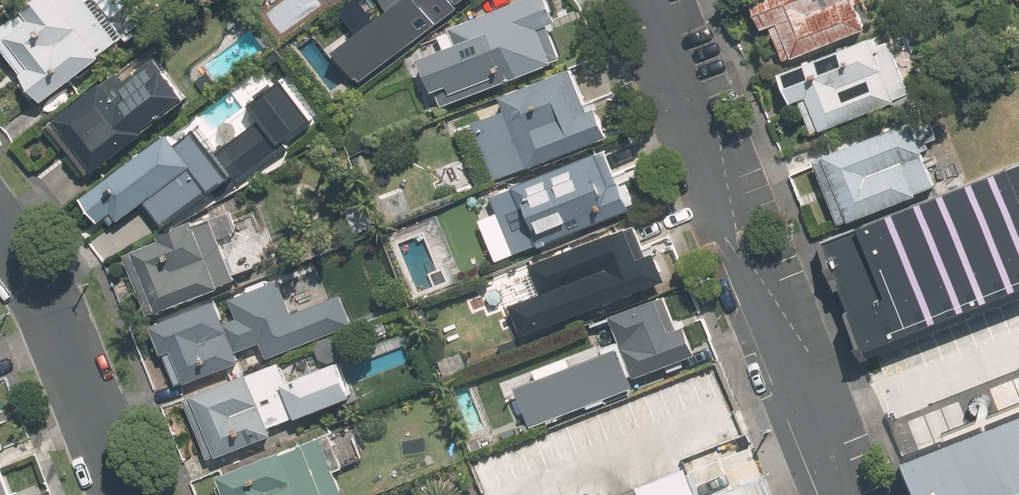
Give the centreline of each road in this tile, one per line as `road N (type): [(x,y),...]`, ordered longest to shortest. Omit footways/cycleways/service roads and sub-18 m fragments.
road 1 (residential): [(640,0),(731,252),(789,370),(837,494)]
road 2 (residential): [(122,494),(37,286),(0,237)]

